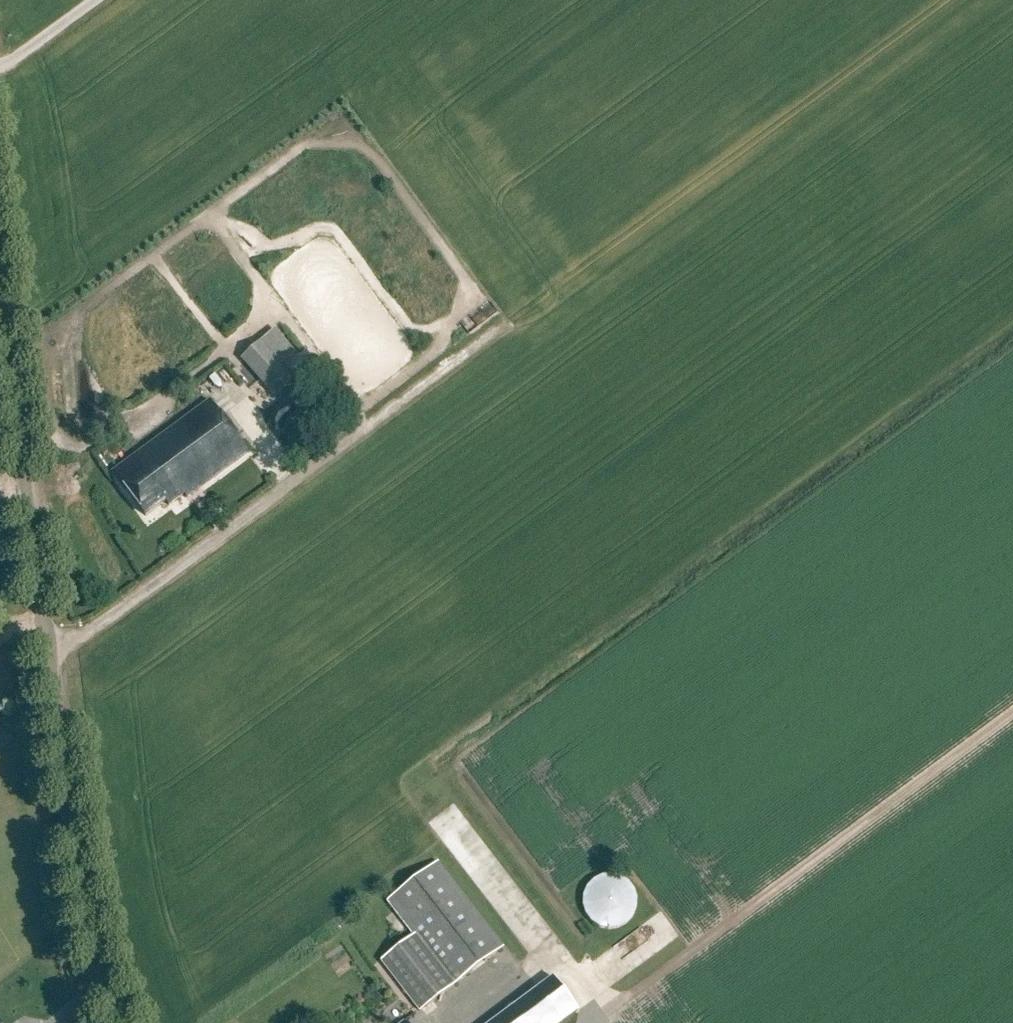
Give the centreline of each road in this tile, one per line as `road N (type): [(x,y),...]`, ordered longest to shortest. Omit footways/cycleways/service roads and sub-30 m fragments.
road 1 (unclassified): [(117,1022),(94,964),(74,848),(0,302)]
road 2 (track): [(1012,715),(595,1022)]

